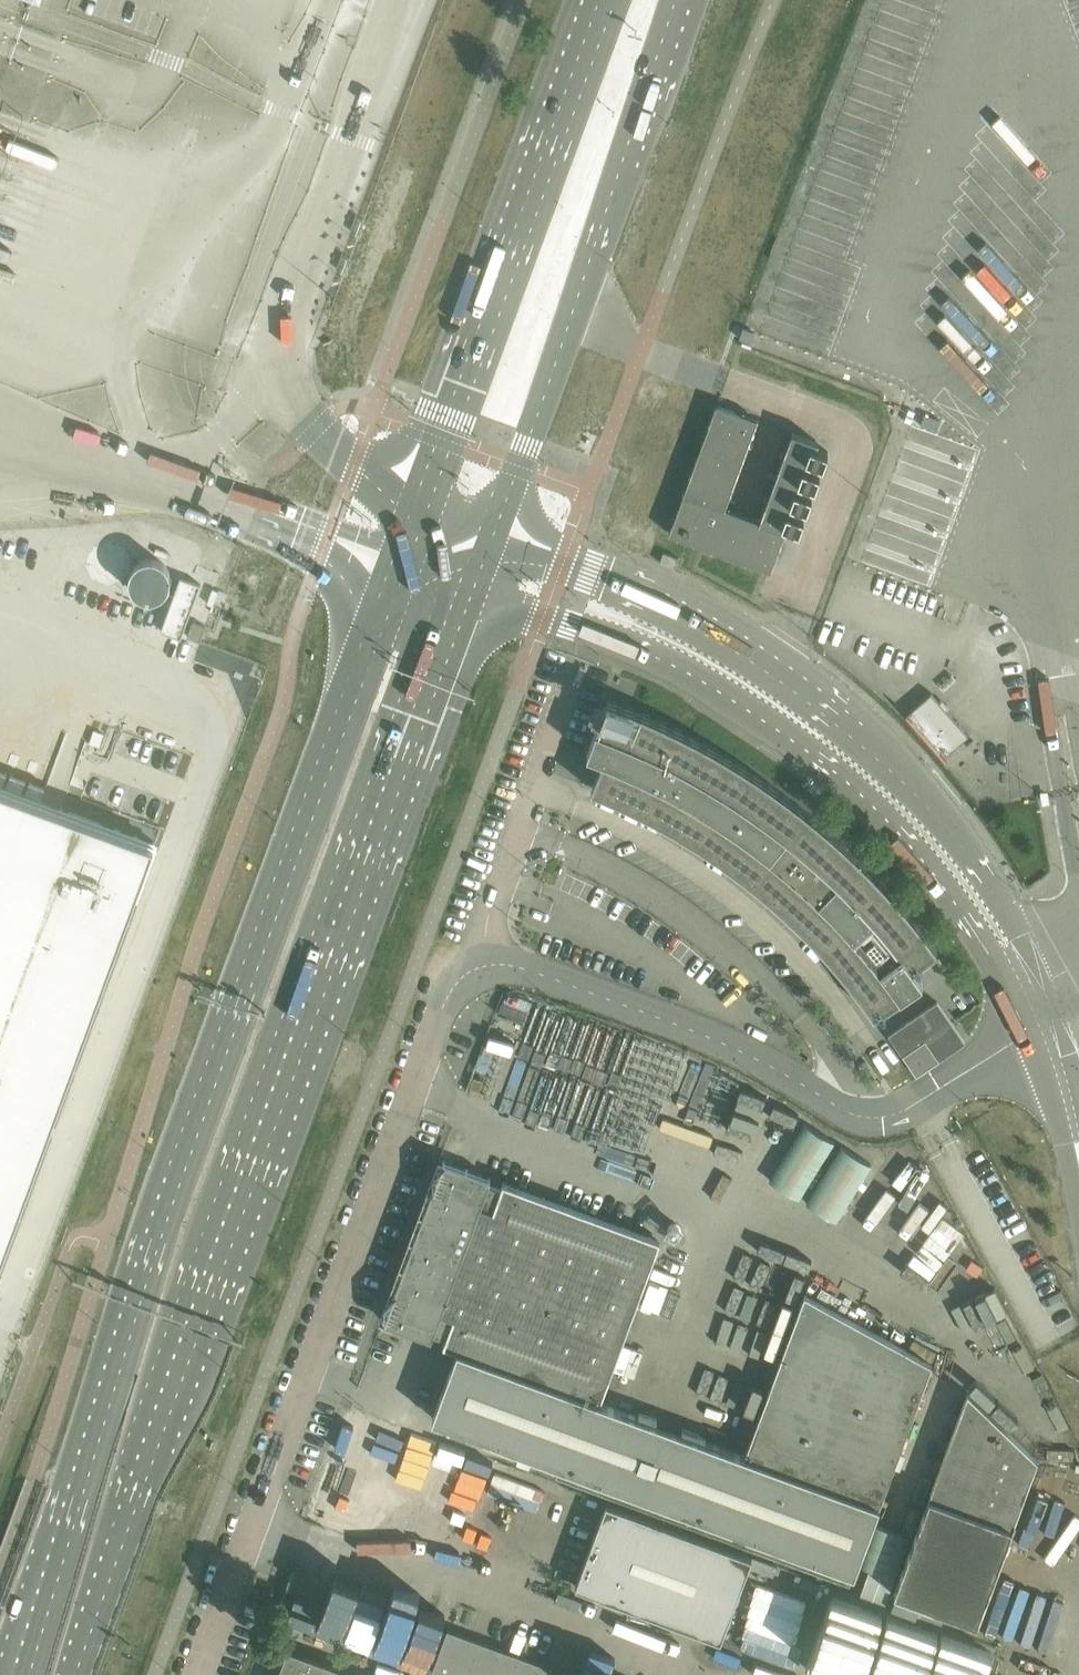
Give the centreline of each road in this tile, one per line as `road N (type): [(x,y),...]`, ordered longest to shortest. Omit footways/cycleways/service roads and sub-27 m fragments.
road 1 (unclassified): [(1043,1025),(912,1108),(866,1119),(712,1037),(533,970),(484,963),(455,994),(257,1516)]
road 2 (secondary): [(372,652),(184,1144),(74,1502),(9,1674)]
road 3 (secondary): [(73,1674),(432,685)]
road 4 (tertiary): [(449,646),(492,622),(544,618),(681,672),(781,724),(886,810),(1043,1025)]
road 5 (unclassified): [(324,0),(211,307),(177,339),(152,388),(134,455),(312,533)]
road 6 (tertiary): [(1043,1025),(1022,936),(967,848),(885,751),(776,667),(587,573)]
road 7 (unclassified): [(382,490),(290,398),(268,336),(281,277),(390,0)]
road 8 (secondary): [(513,487),(686,0)]
road 9 (secondary): [(613,0),(436,477)]
road 10 (tertiary): [(1078,1158),(1043,1025)]
road 11 (unclassified): [(312,533),(359,601),(372,652)]
road 12 (unclassified): [(432,685),(435,566)]

